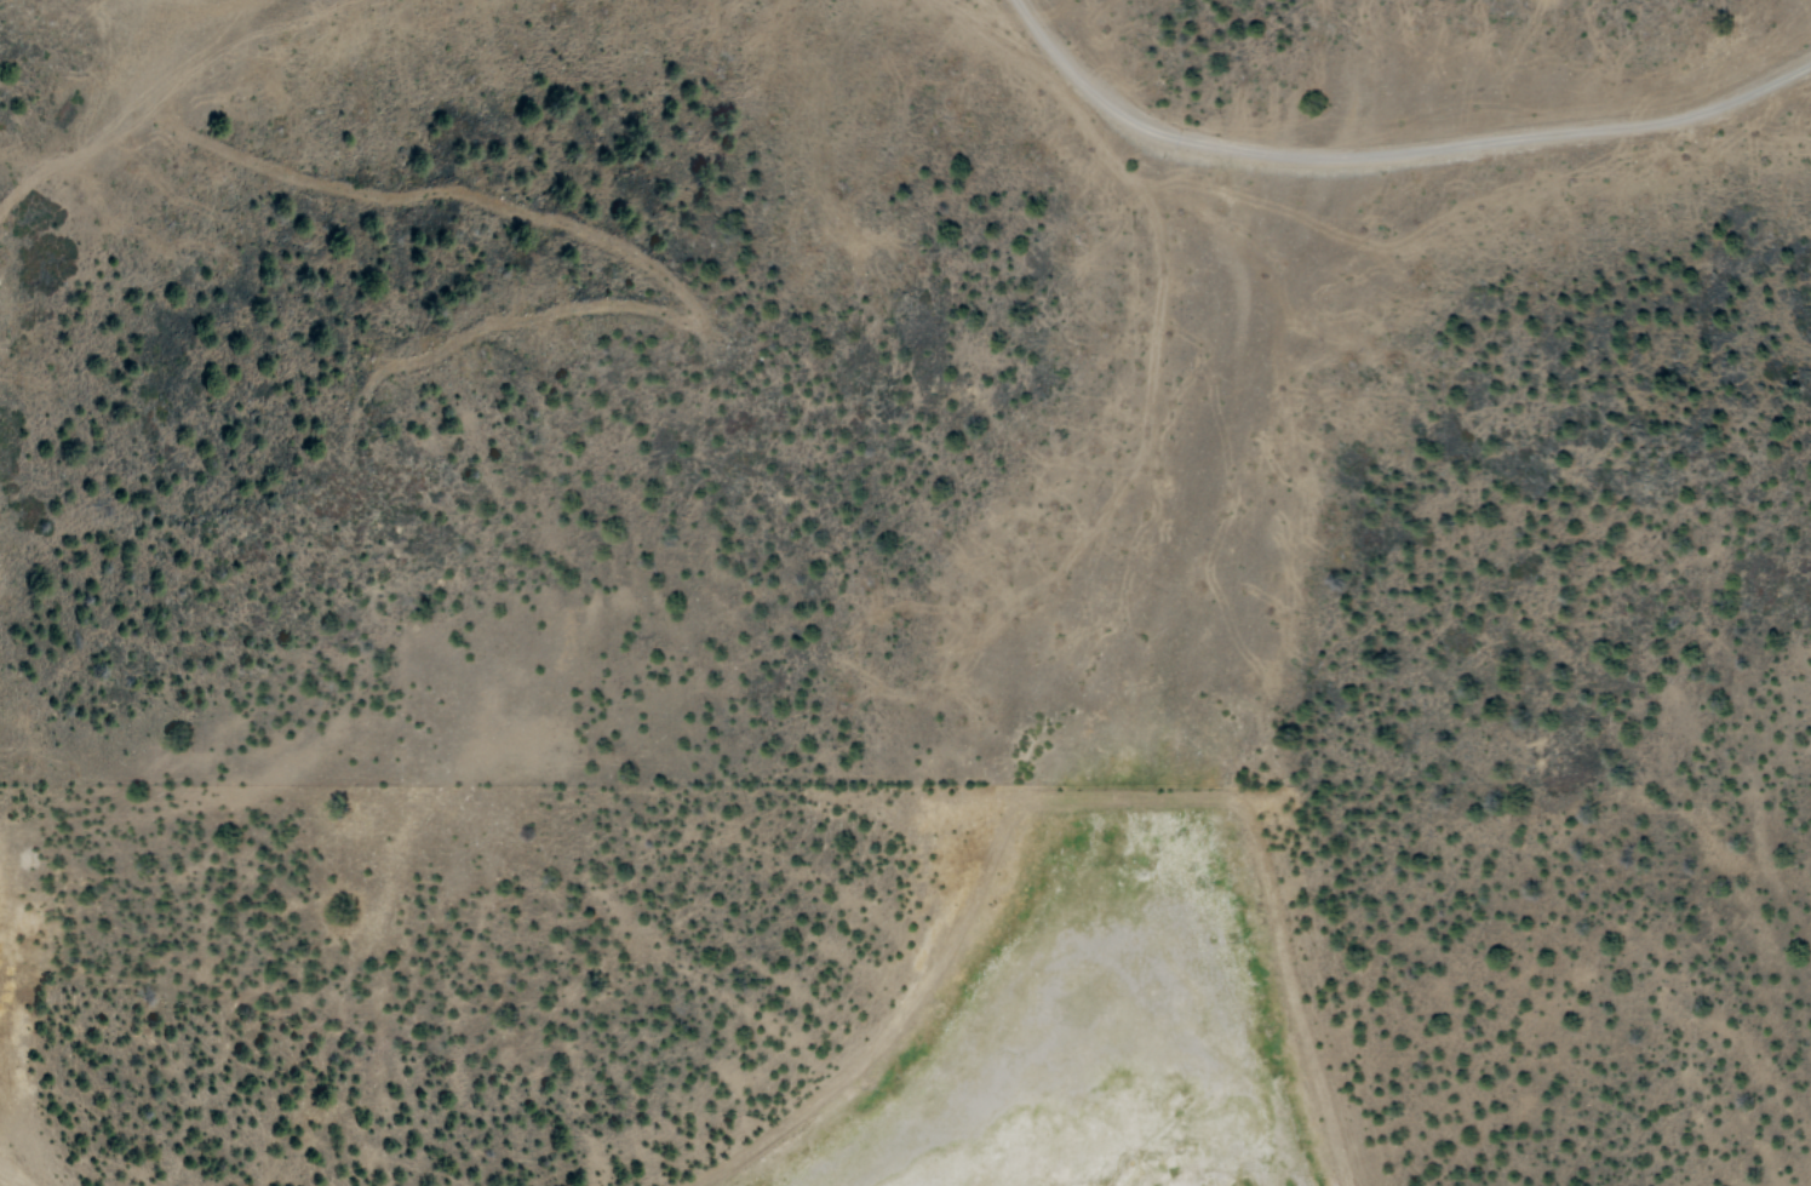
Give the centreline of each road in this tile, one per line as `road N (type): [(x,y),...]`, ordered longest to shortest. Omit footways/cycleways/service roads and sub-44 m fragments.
road 1 (track): [(1026,0),(1071,63),(1119,109),(1171,133),(1266,150),(1362,150),(1645,116),(1717,97),(1810,53)]

